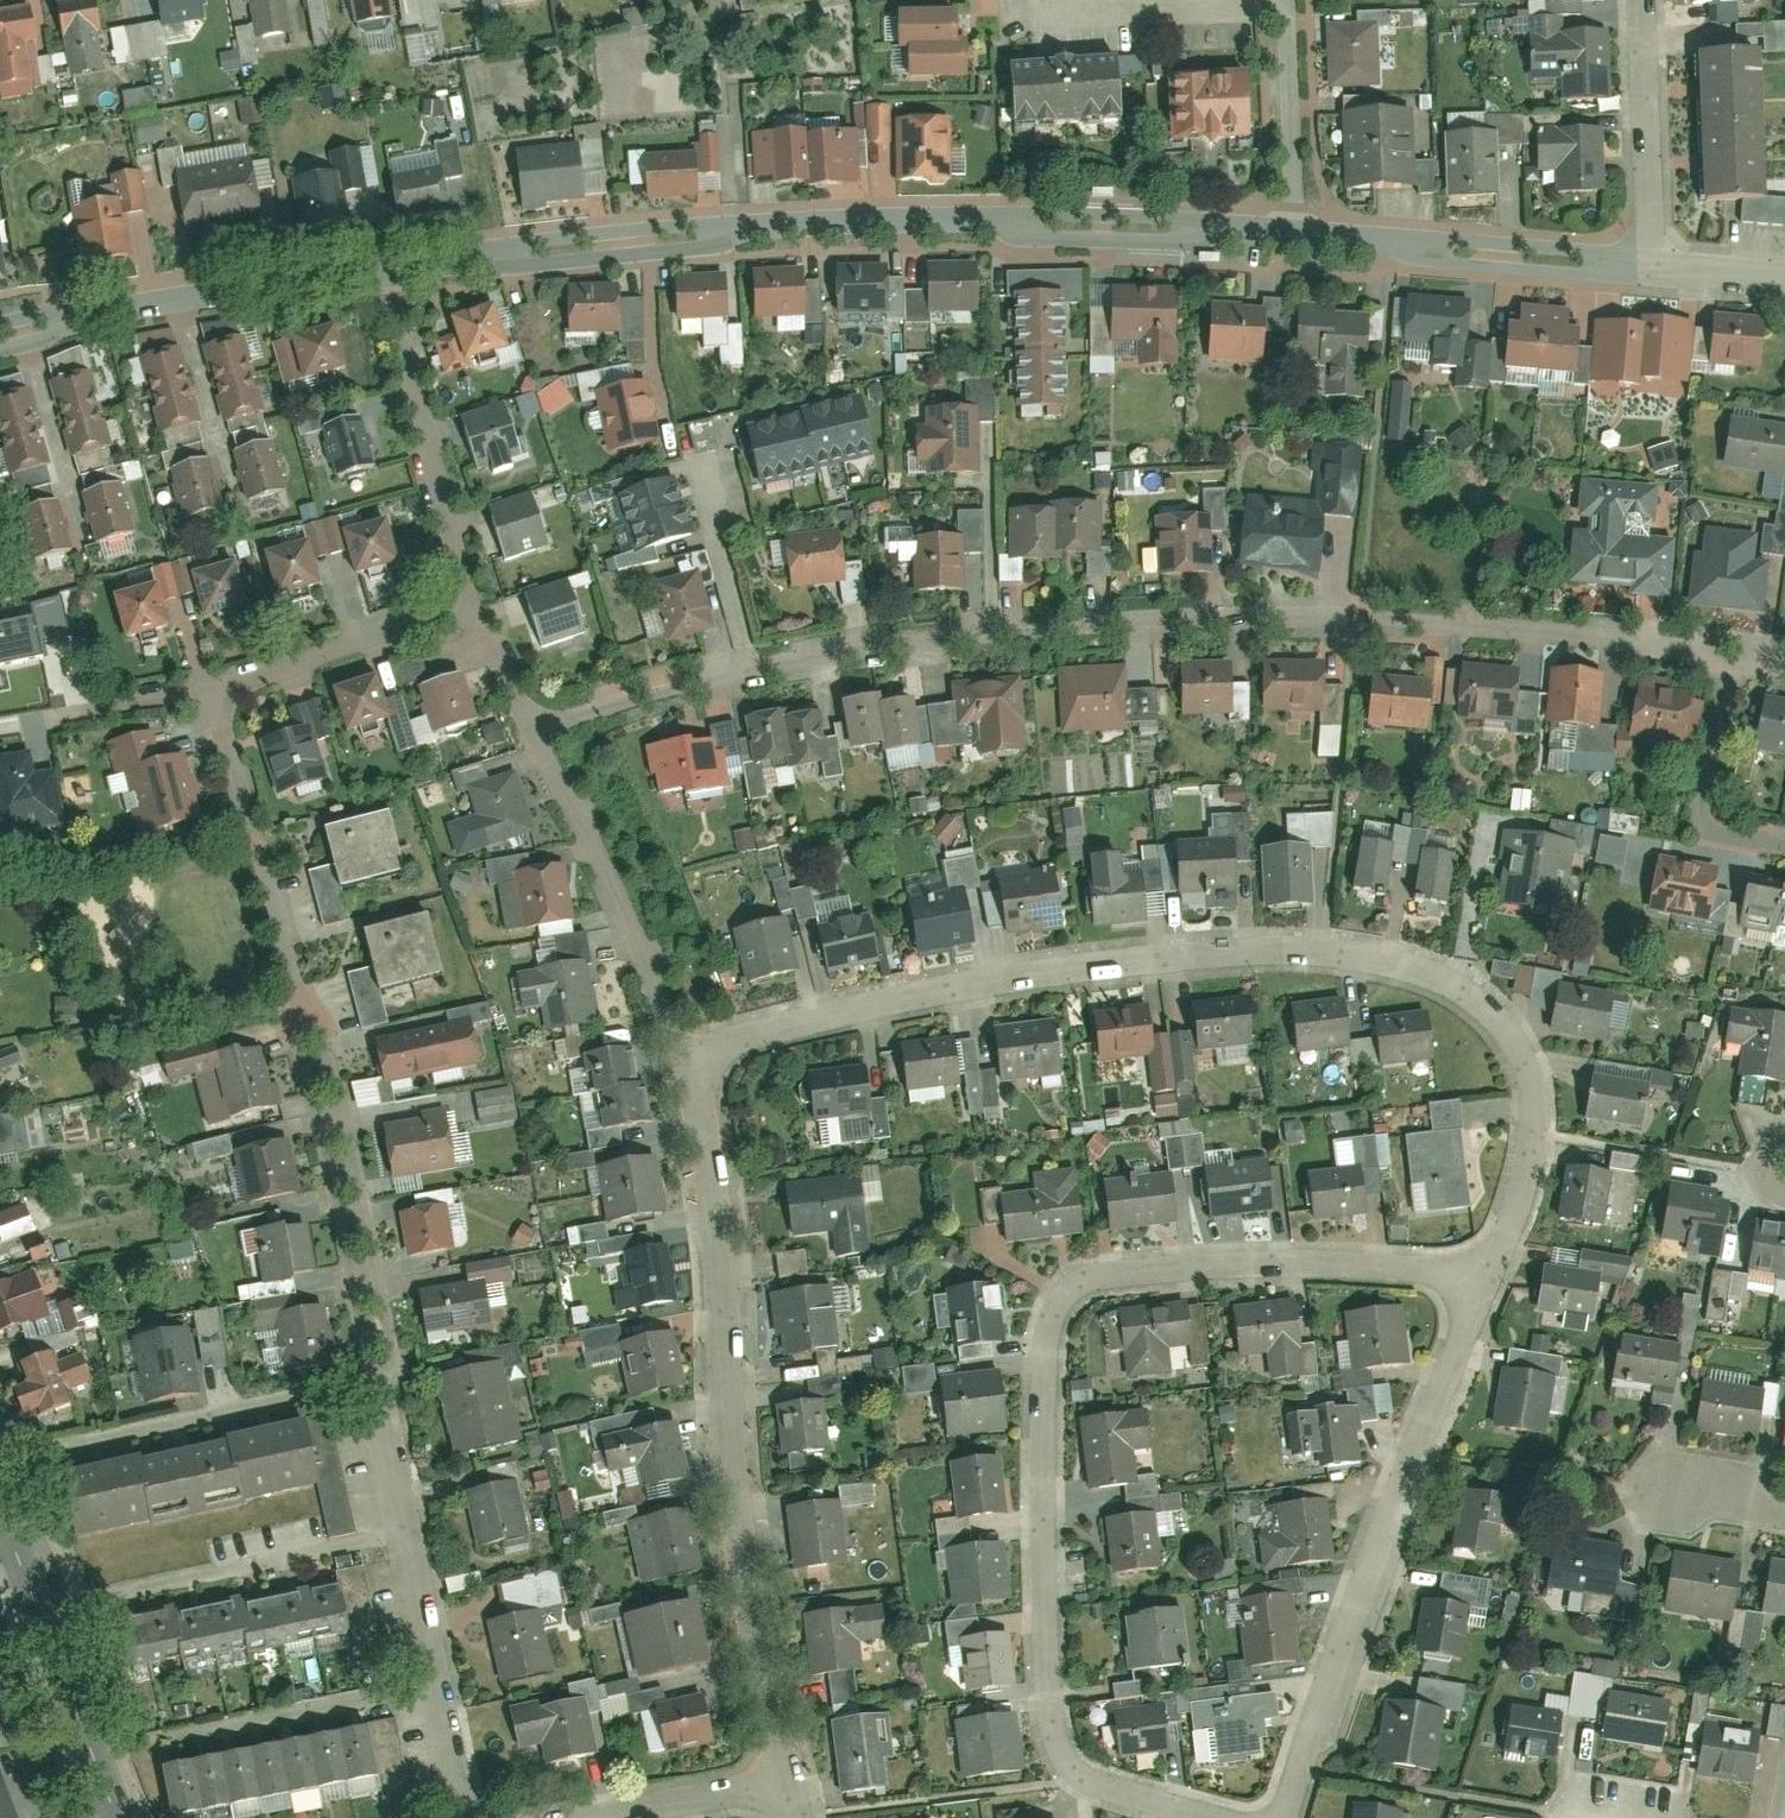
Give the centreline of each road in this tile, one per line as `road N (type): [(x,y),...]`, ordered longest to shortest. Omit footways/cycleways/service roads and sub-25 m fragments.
road 1 (residential): [(1729,647),(1364,609),(1025,628),(734,675),(534,727)]
road 2 (residential): [(690,1048),(1064,966),(1150,957),(1336,951),(1430,971),(1494,1008),(1531,1068),(1523,1186),(1491,1281)]
road 3 (residential): [(1491,1281),(1418,1266),(1239,1265),(1115,1278),(1069,1305),(1053,1357),(1052,1718),(1081,1779),(1098,1789),(1224,1817)]
road 4 (residential): [(376,1363),(345,1166),(220,692),(474,602)]
road 5 (residential): [(1295,231),(873,226),(649,233),(376,267)]
road 6 (residential): [(790,1782),(738,1471),(720,1218),(690,1048)]
road 7 (residential): [(1491,1281),(1287,1817)]
road 8 (residential): [(487,1817),(466,1805),(455,1784),(376,1363)]
road 9 (residential): [(376,267),(0,338)]
road 10 (residential): [(1652,264),(1295,231)]
road 11 (residential): [(474,602),(376,267)]
road 12 (tertiary): [(0,1507),(110,1817)]
road 13 (residential): [(670,1004),(534,727)]
road 14 (residential): [(1652,264),(1644,0)]
road 15 (residential): [(1729,647),(1705,813),(1720,832),(1784,846)]
road 16 (residential): [(1295,231),(1278,0)]
road 17 (residential): [(790,1782),(605,1817)]
road 18 (residential): [(1784,1518),(1621,1489)]
road 19 (residential): [(534,727),(474,602)]
road 20 (residential): [(1784,277),(1652,264)]

